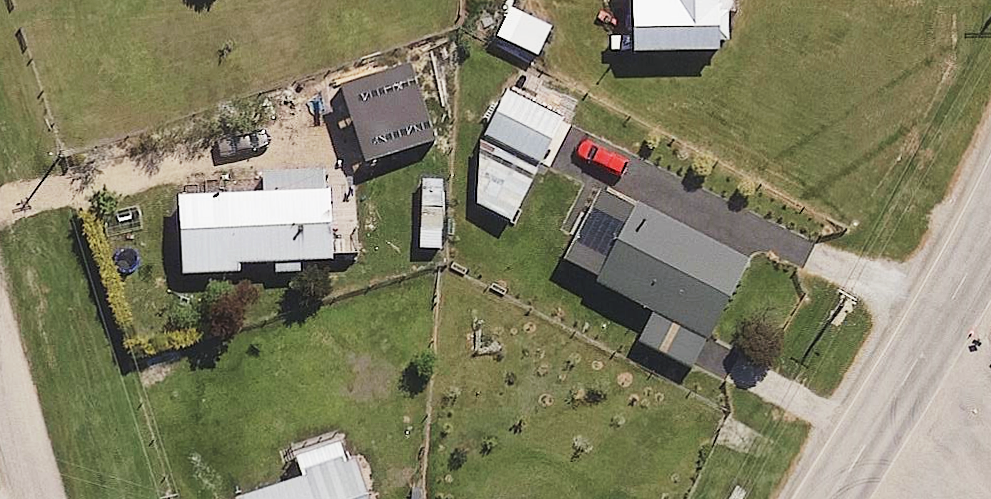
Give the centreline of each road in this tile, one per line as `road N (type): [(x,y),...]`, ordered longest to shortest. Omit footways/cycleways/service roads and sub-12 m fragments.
road 1 (tertiary): [(903,384),(990,225)]
road 2 (tertiary): [(903,384),(832,498)]
road 3 (residential): [(903,384),(990,483)]
road 4 (residential): [(38,498),(0,376)]

